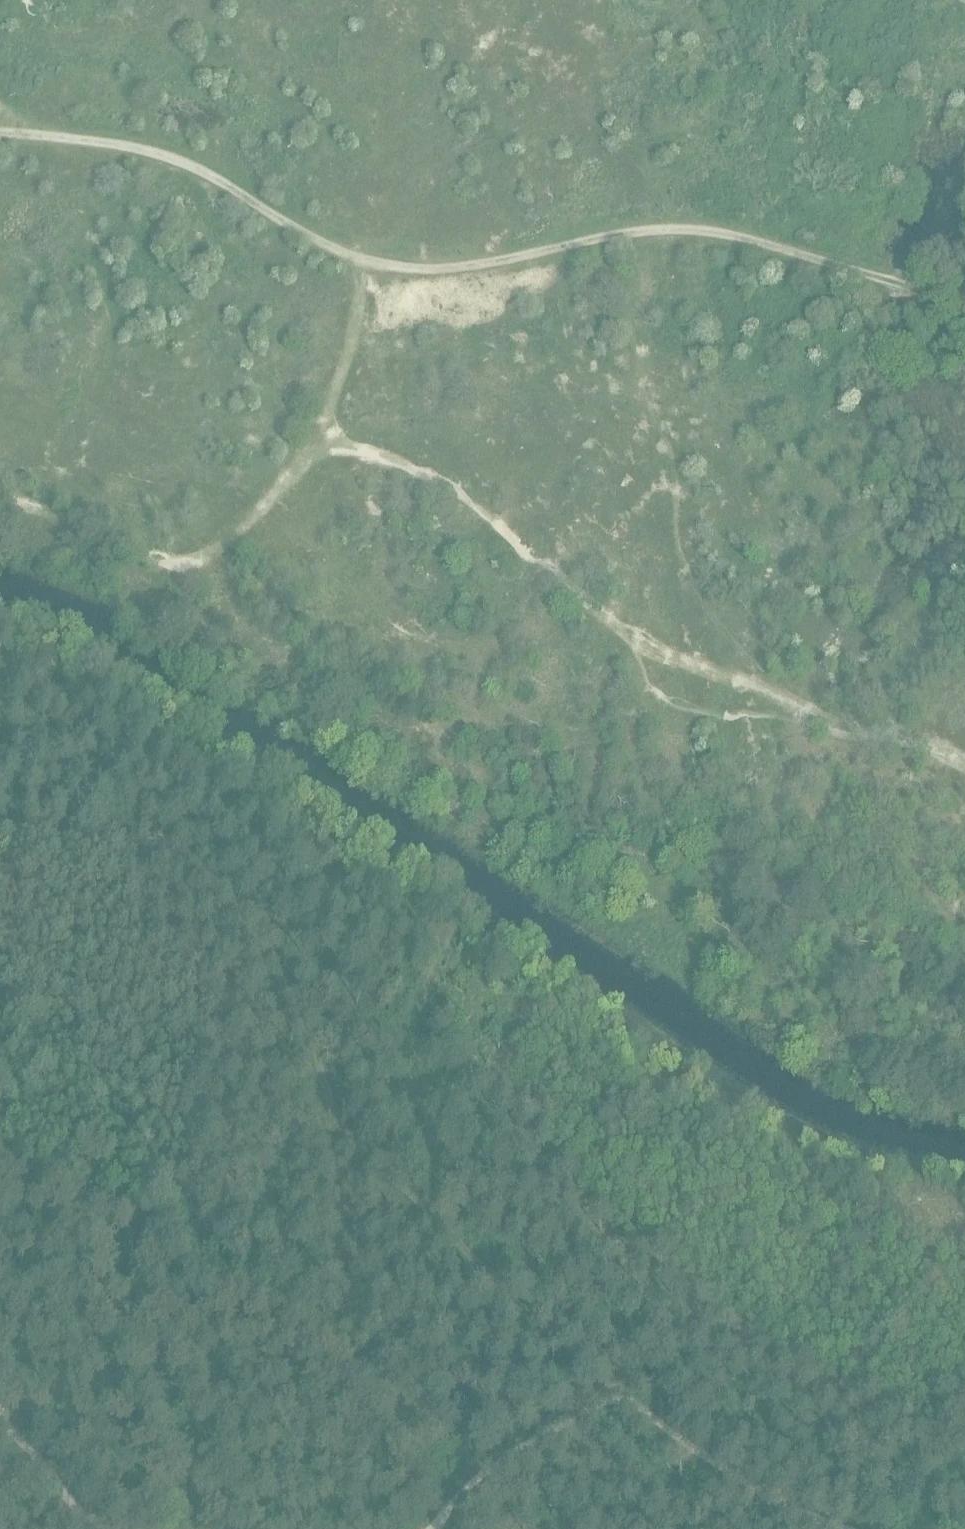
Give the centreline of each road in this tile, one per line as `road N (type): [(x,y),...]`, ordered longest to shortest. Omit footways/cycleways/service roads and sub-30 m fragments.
road 1 (track): [(964,302),(707,229),(613,235),(444,270),(368,263)]
road 2 (track): [(368,263),(289,226),(220,179),(159,154),(0,131)]

